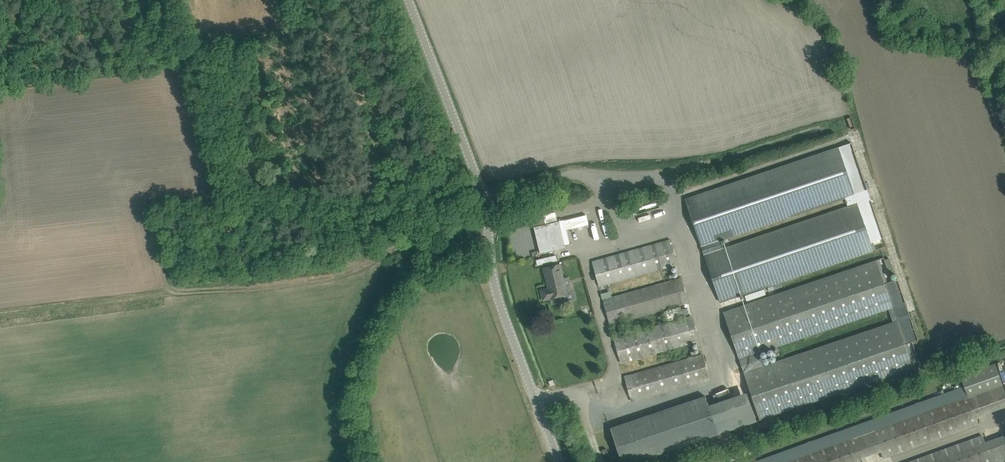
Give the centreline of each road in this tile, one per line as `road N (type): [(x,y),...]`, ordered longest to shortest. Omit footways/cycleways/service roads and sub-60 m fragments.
road 1 (unclassified): [(560,461),(497,294),(478,180),(409,0)]

